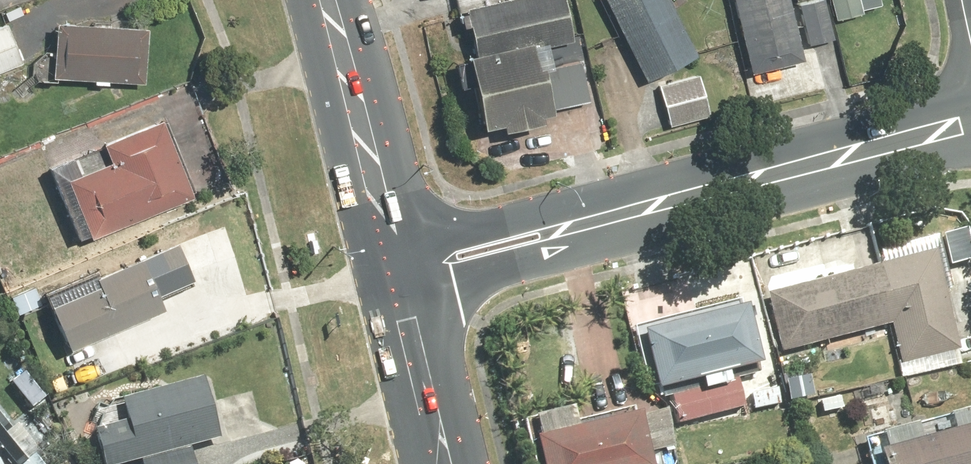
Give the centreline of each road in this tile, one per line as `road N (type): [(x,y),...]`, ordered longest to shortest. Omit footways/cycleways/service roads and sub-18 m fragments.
road 1 (secondary): [(397,276),(970,125)]
road 2 (secondary): [(397,276),(325,0)]
road 3 (secondary): [(441,463),(397,276)]

